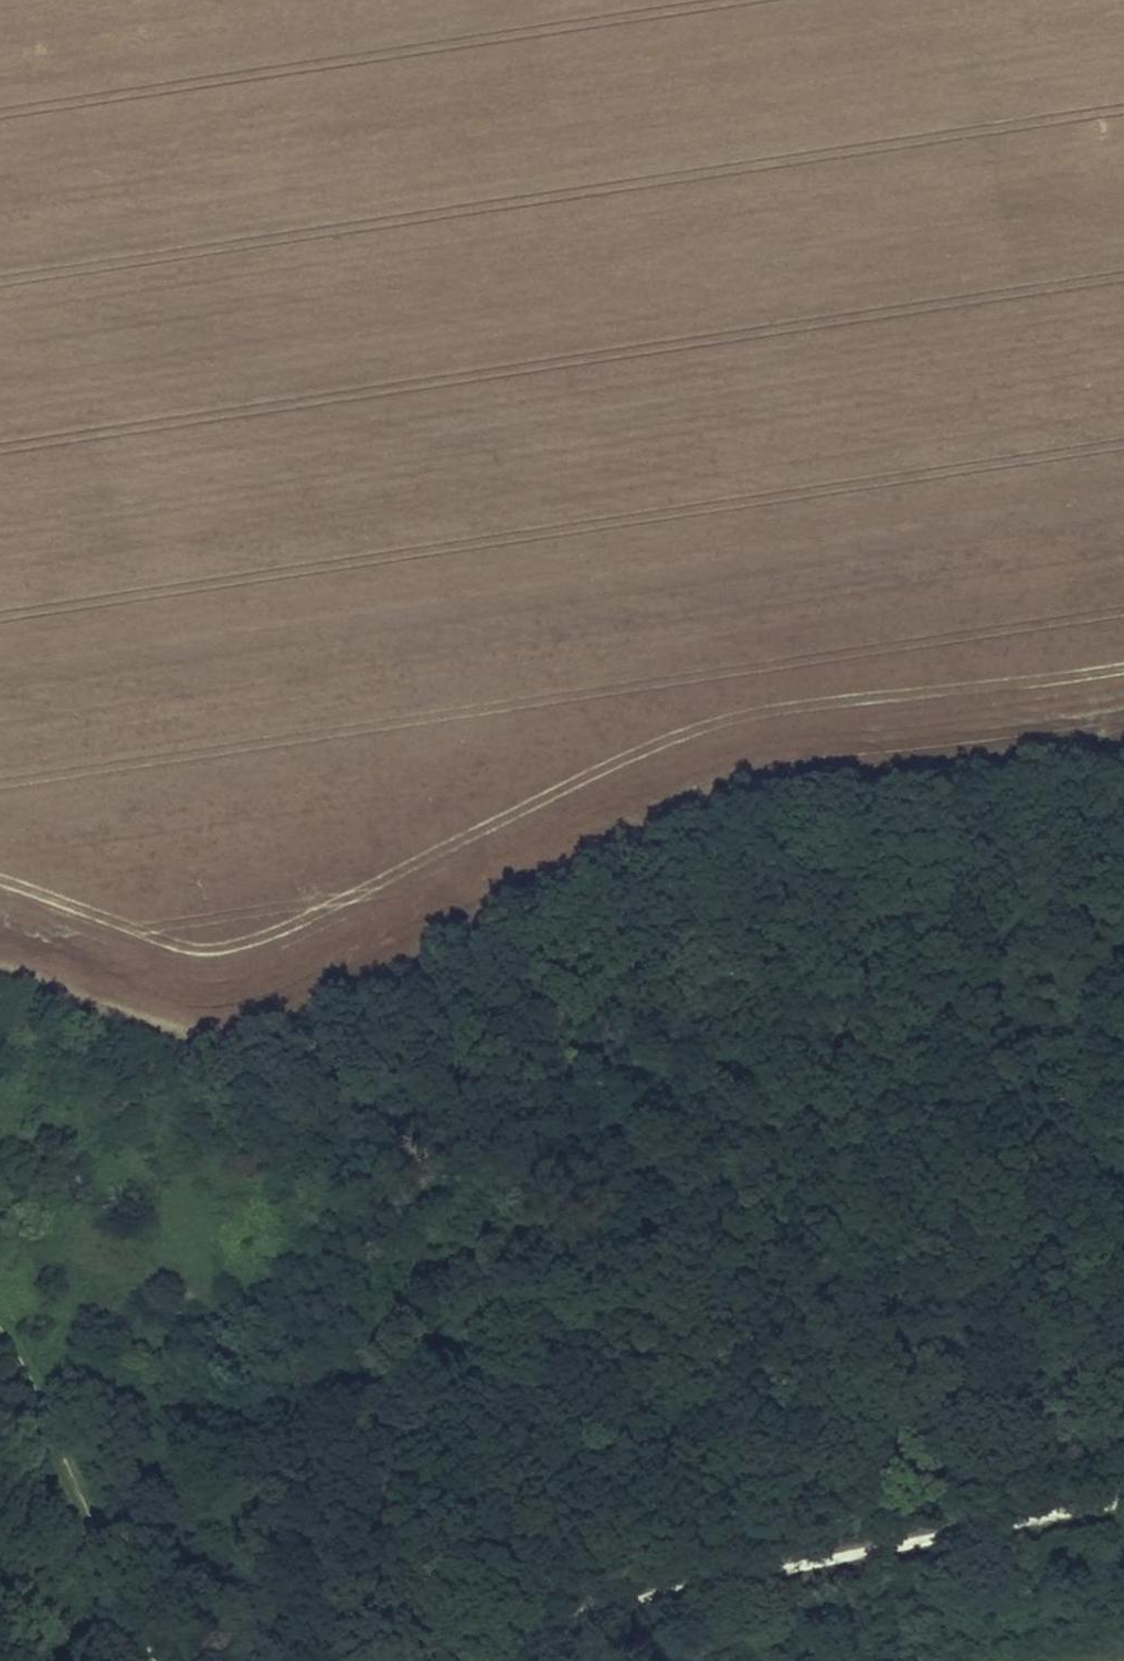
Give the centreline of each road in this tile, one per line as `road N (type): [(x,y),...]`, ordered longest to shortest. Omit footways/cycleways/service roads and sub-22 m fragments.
road 1 (track): [(365,1660),(546,1615),(1123,1500)]

